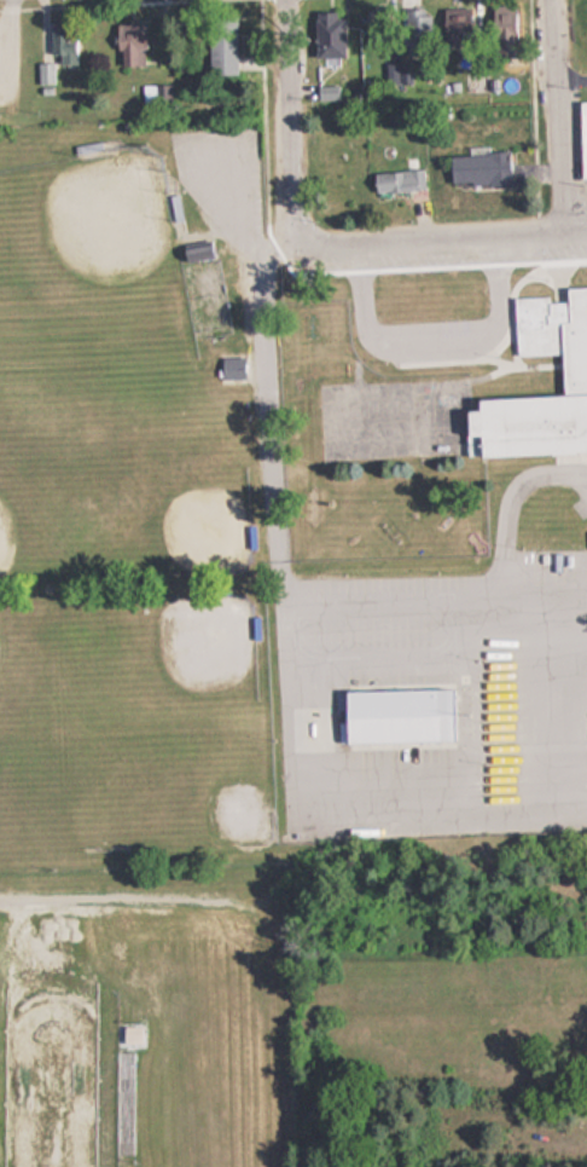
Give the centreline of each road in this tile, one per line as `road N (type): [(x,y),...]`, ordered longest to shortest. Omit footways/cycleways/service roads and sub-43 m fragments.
road 1 (residential): [(586,232),(426,244),(296,233)]
road 2 (residential): [(560,235),(550,0)]
road 3 (residential): [(296,233),(284,191),(283,0)]

